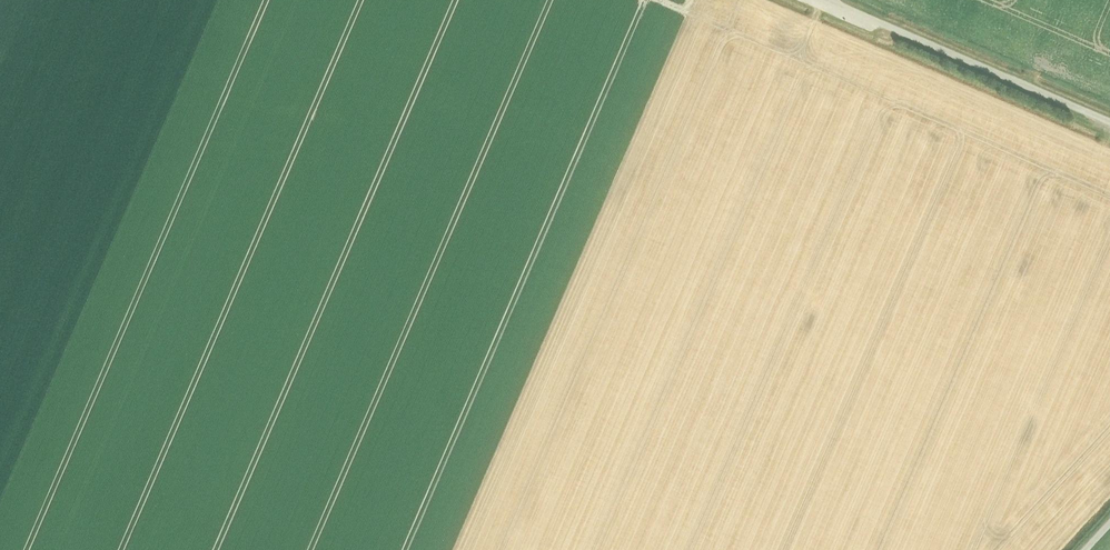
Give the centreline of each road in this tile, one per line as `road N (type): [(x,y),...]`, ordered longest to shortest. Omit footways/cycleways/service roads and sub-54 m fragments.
road 1 (unclassified): [(1109,121),(832,0)]

